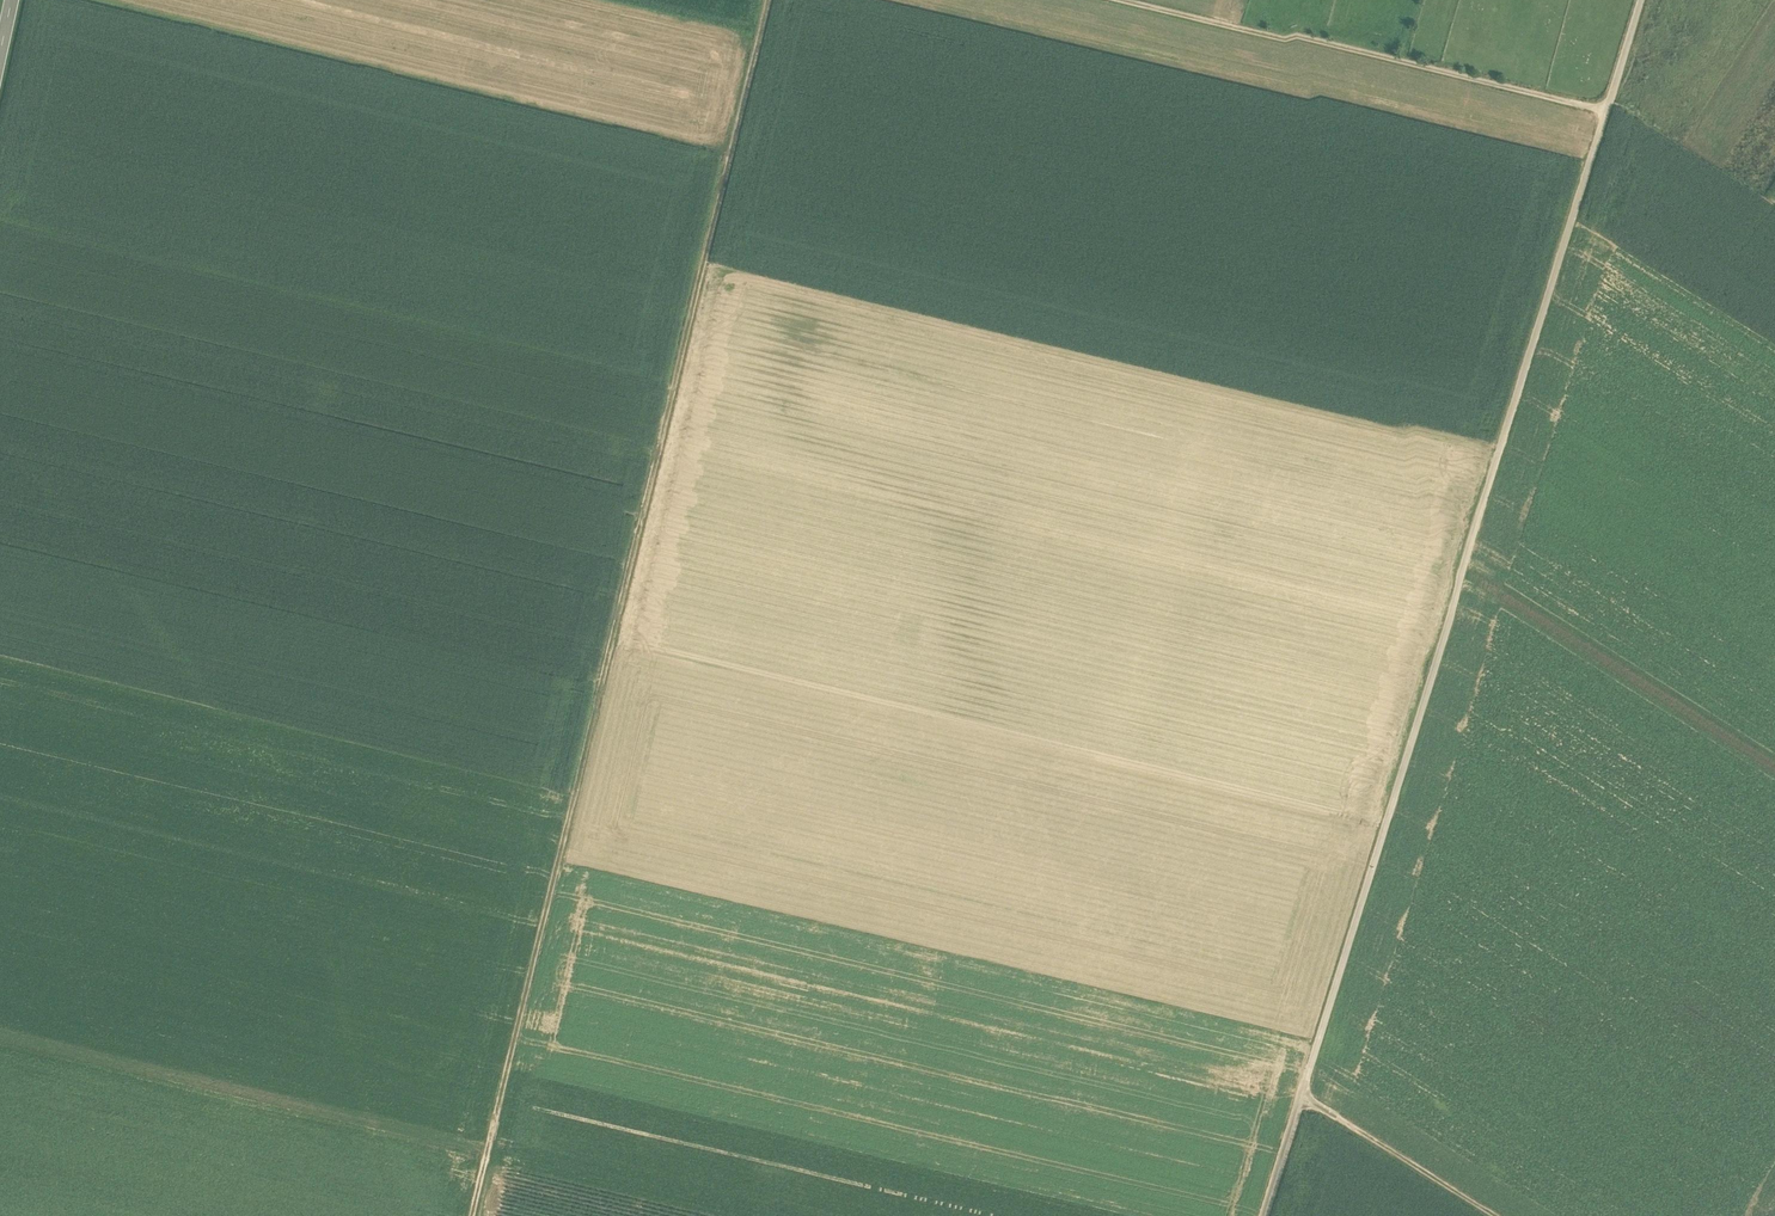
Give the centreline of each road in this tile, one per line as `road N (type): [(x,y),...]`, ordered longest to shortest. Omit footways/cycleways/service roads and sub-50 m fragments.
road 1 (track): [(1266,1215),(1643,0)]
road 2 (track): [(473,1215),(771,0)]
road 3 (track): [(1107,0),(1607,118)]
road 4 (track): [(1302,1100),(1491,1215)]

